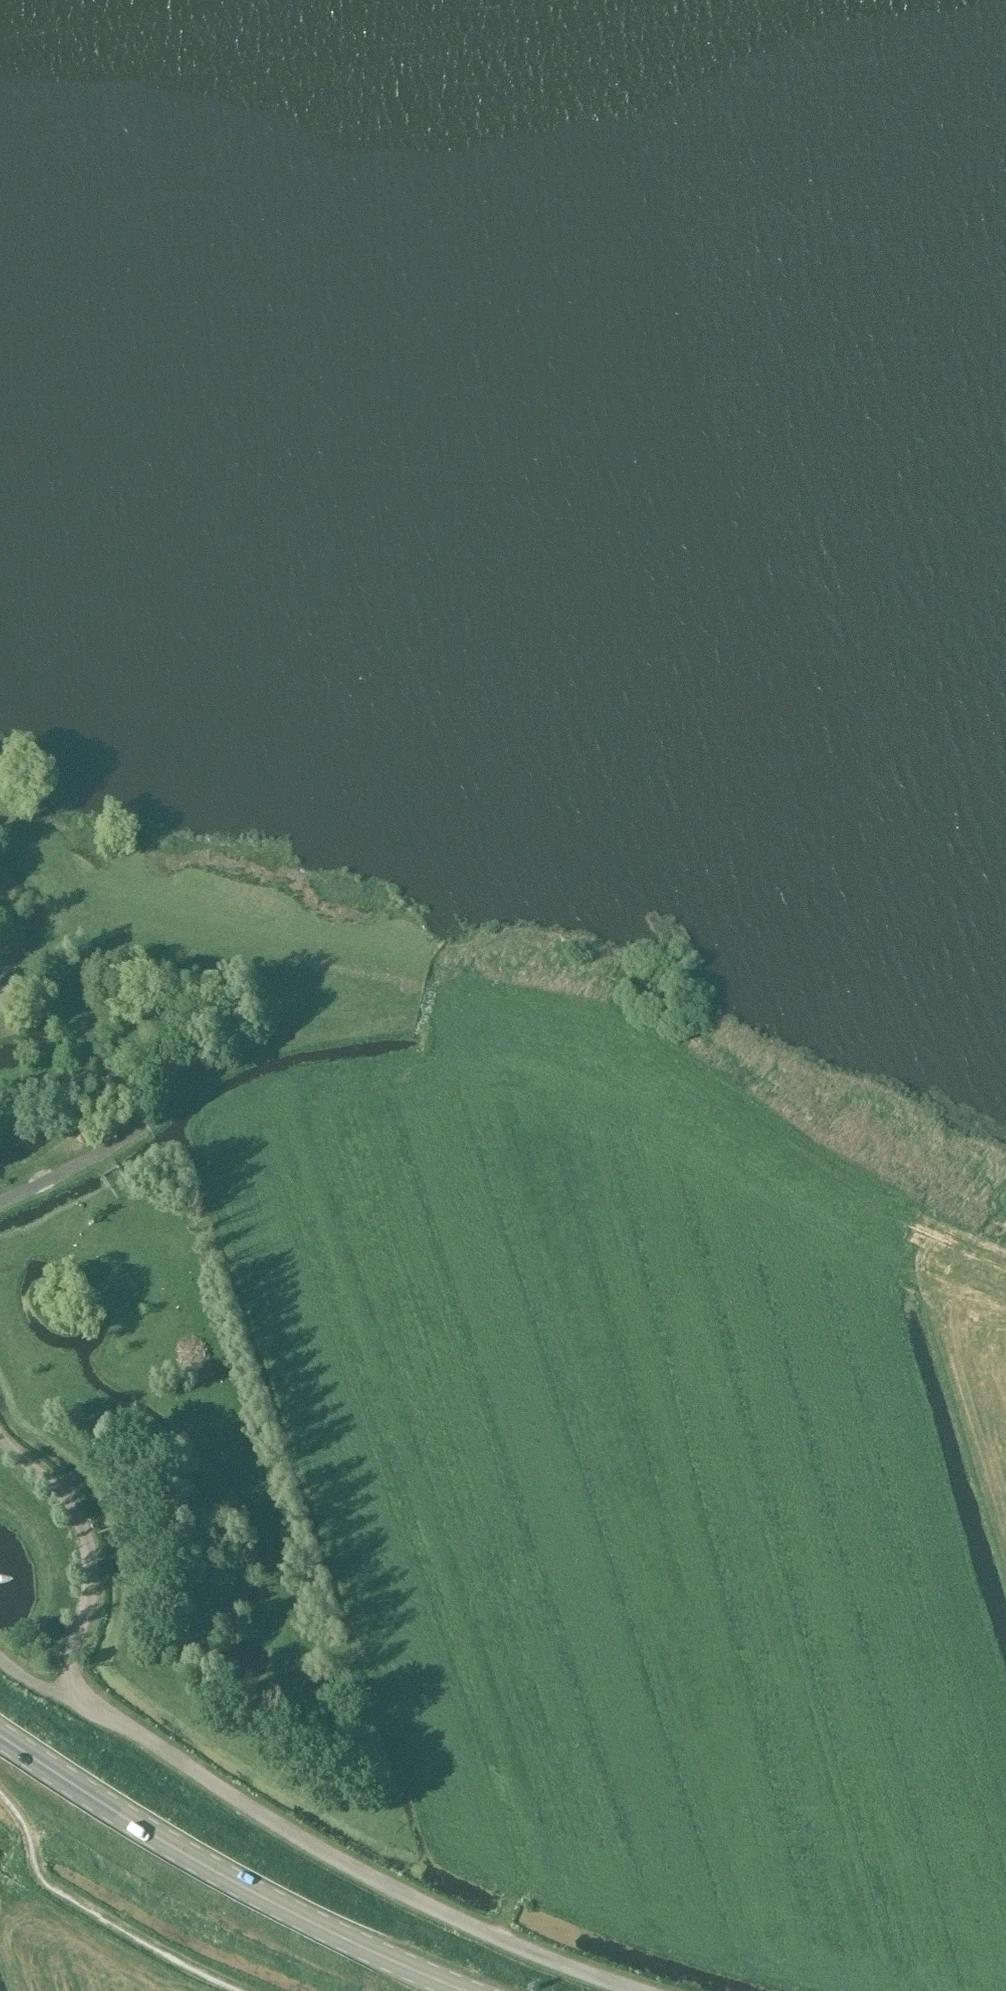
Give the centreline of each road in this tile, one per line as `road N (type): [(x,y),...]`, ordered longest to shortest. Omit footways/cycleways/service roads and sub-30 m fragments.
road 1 (unclassified): [(644,1990),(511,1942),(351,1865),(143,1734),(83,1688),(70,1665)]
road 2 (secondary): [(465,1990),(218,1873),(0,1737)]

